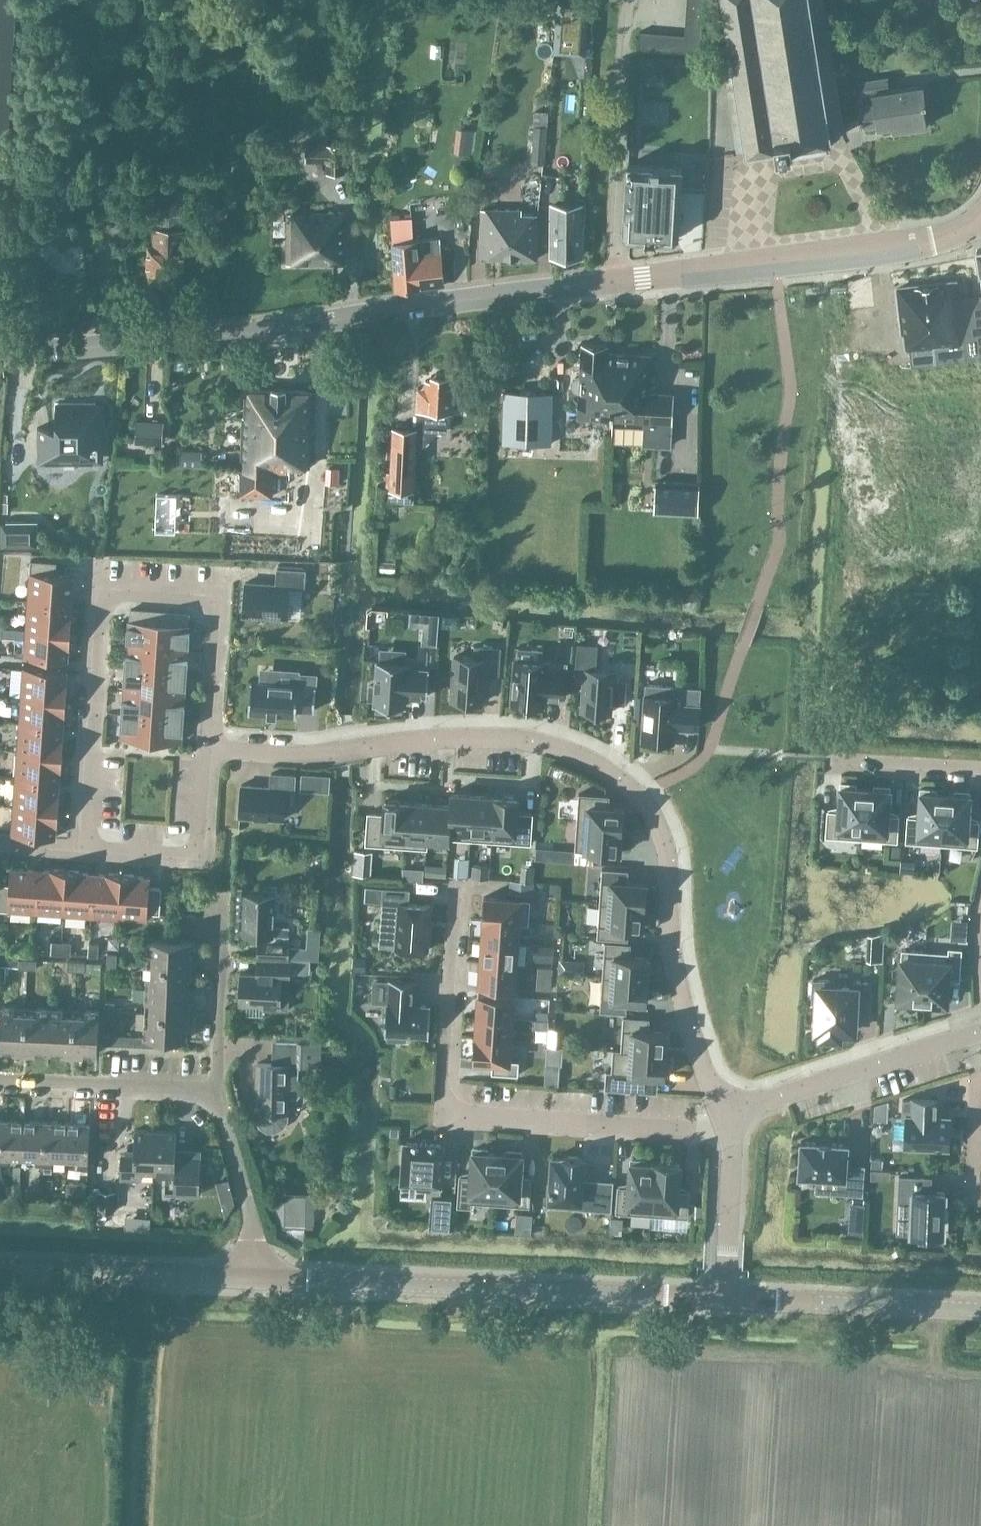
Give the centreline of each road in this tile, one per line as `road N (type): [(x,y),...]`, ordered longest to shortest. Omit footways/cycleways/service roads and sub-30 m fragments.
road 1 (tertiary): [(0,356),(253,333),(823,257)]
road 2 (residential): [(207,748),(318,754),(498,734),(549,743),(642,796),(665,838),(698,1047),(729,1116)]
road 3 (residential): [(88,849),(104,584),(217,591),(207,748)]
road 4 (residential): [(457,887),(447,1098),(463,1118),(733,1135)]
road 5 (unclassified): [(250,1275),(732,1301)]
road 6 (residential): [(823,257),(847,398),(863,407),(968,413)]
road 7 (residential): [(729,1116),(980,1036)]
road 8 (unclassified): [(0,1268),(250,1275)]
road 9 (unclassified): [(732,1301),(980,1311)]
road 10 (residential): [(222,1098),(0,1084)]
road 11 (residential): [(207,748),(201,856),(88,849)]
road 12 (residential): [(222,1098),(225,944),(214,930),(216,893)]
road 13 (residential): [(250,1275),(249,1214),(222,1098)]
road 14 (residential): [(732,1301),(733,1135)]
road 15 (tertiary): [(823,257),(935,243),(980,218)]
road 16 (residential): [(980,768),(828,758)]

